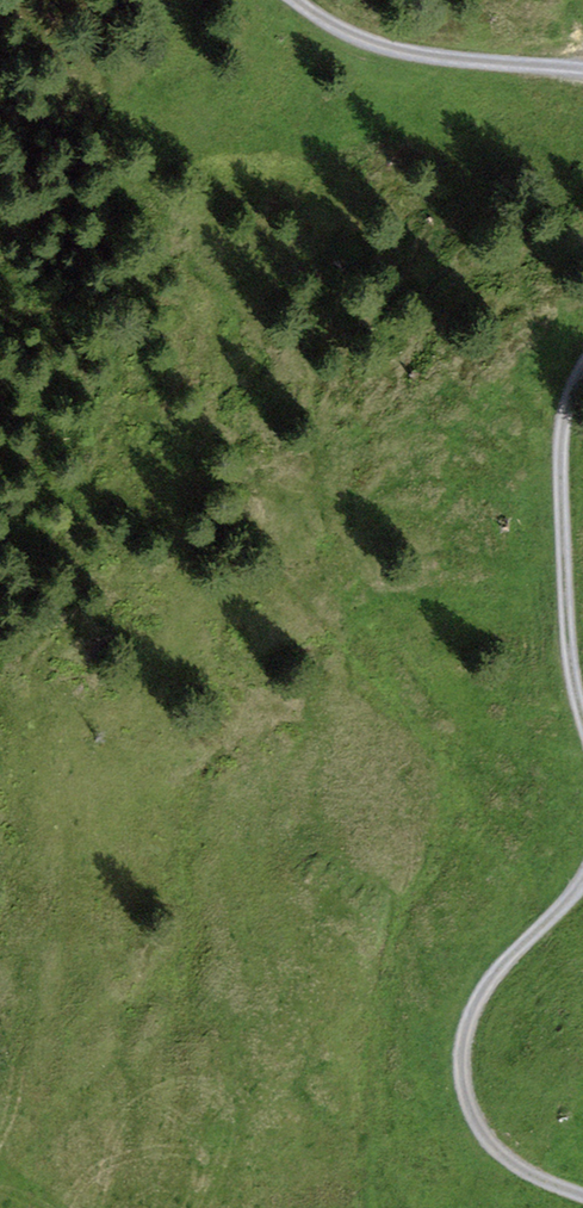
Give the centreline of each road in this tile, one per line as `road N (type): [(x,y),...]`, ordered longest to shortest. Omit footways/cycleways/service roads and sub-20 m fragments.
road 1 (track): [(582,1193),(513,1163),(465,1096),(479,1019),(582,895)]
road 2 (track): [(582,77),(391,56),(289,0)]
road 3 (track): [(582,635),(557,423),(582,382)]

